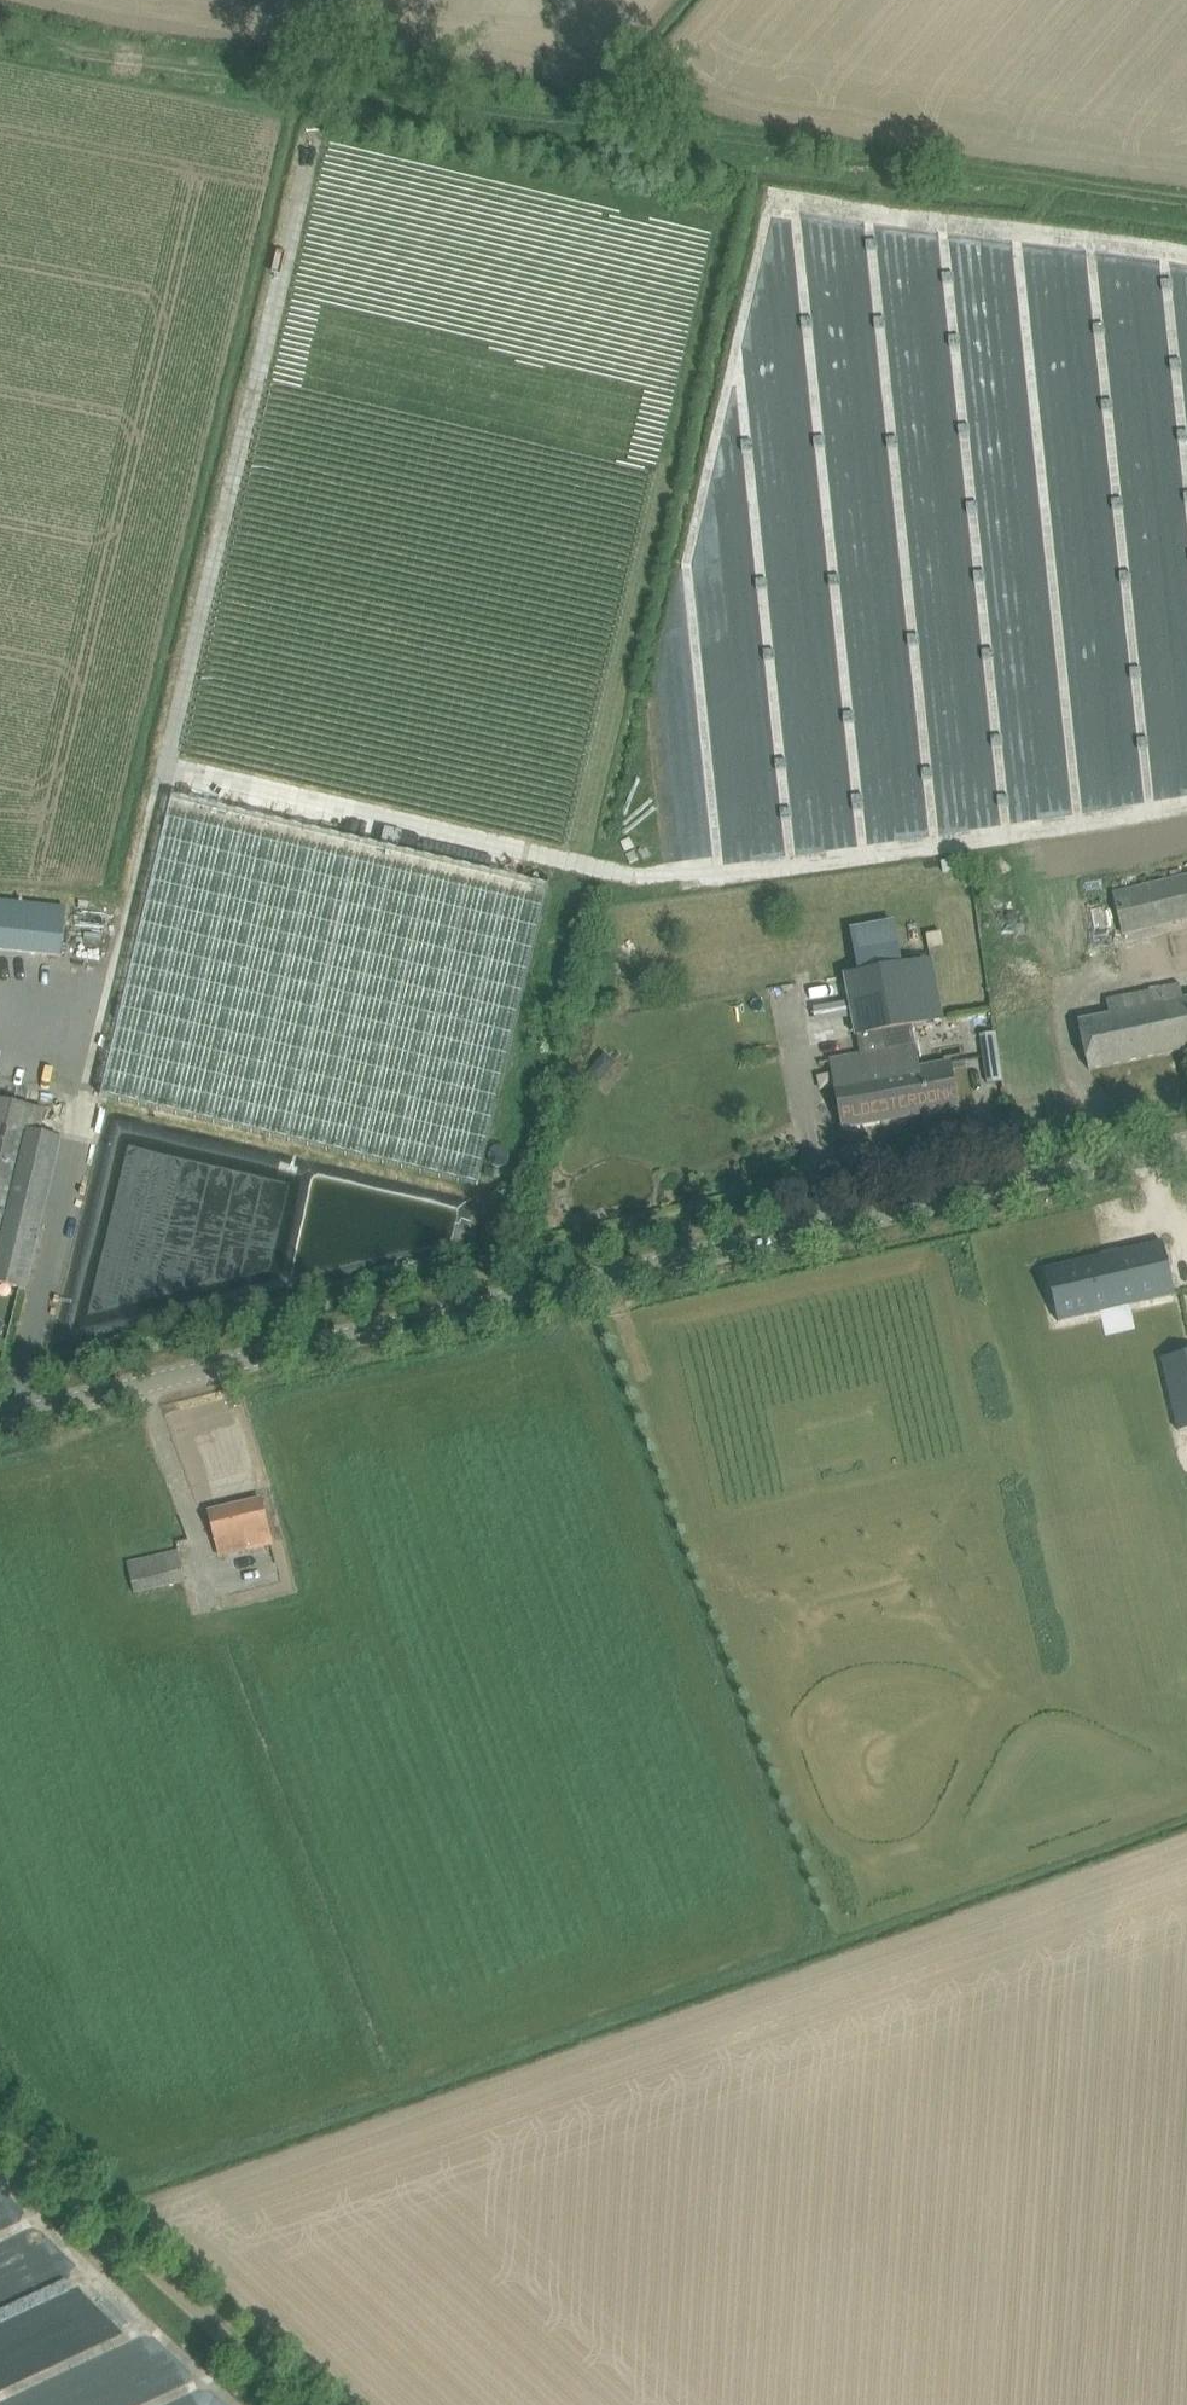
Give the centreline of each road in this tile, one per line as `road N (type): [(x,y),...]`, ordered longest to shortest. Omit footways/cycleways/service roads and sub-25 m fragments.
road 1 (unclassified): [(0,1403),(1186,1132)]
road 2 (track): [(0,20),(205,62),(622,115),(1186,203)]
road 3 (unclassified): [(313,2404),(0,2105)]

